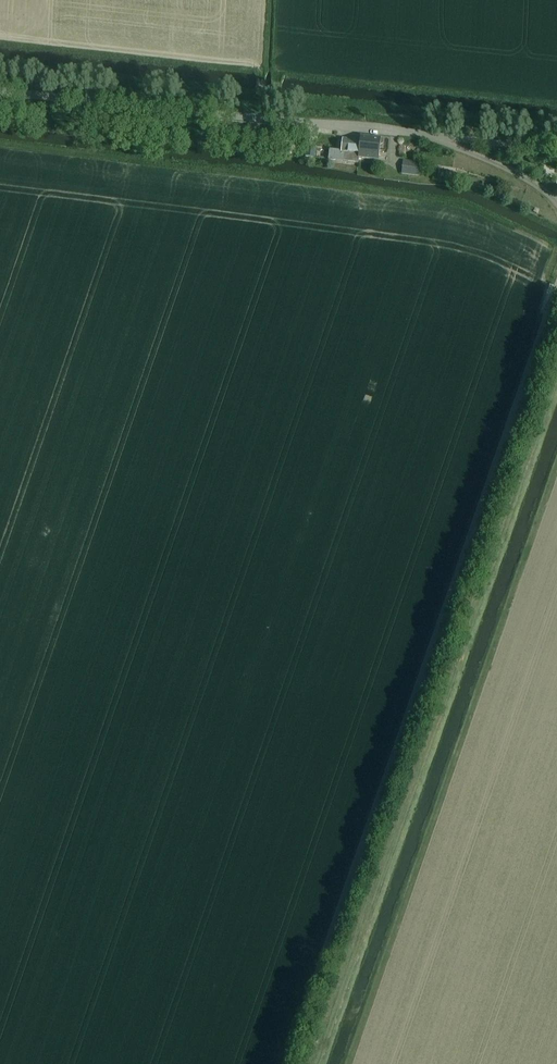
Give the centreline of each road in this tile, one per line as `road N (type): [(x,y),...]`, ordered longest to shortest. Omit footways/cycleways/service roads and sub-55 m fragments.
road 1 (unclassified): [(286,1063),(556,288)]
road 2 (track): [(347,1063),(556,462)]
road 3 (track): [(0,143),(460,203),(556,246),(544,284),(556,289)]
road 4 (track): [(556,132),(0,70)]
road 5 (track): [(0,38),(556,99)]
road 6 (tertiary): [(432,136),(0,91)]
road 7 (unclassified): [(556,200),(432,136)]
road 8 (tertiary): [(556,150),(432,136)]

